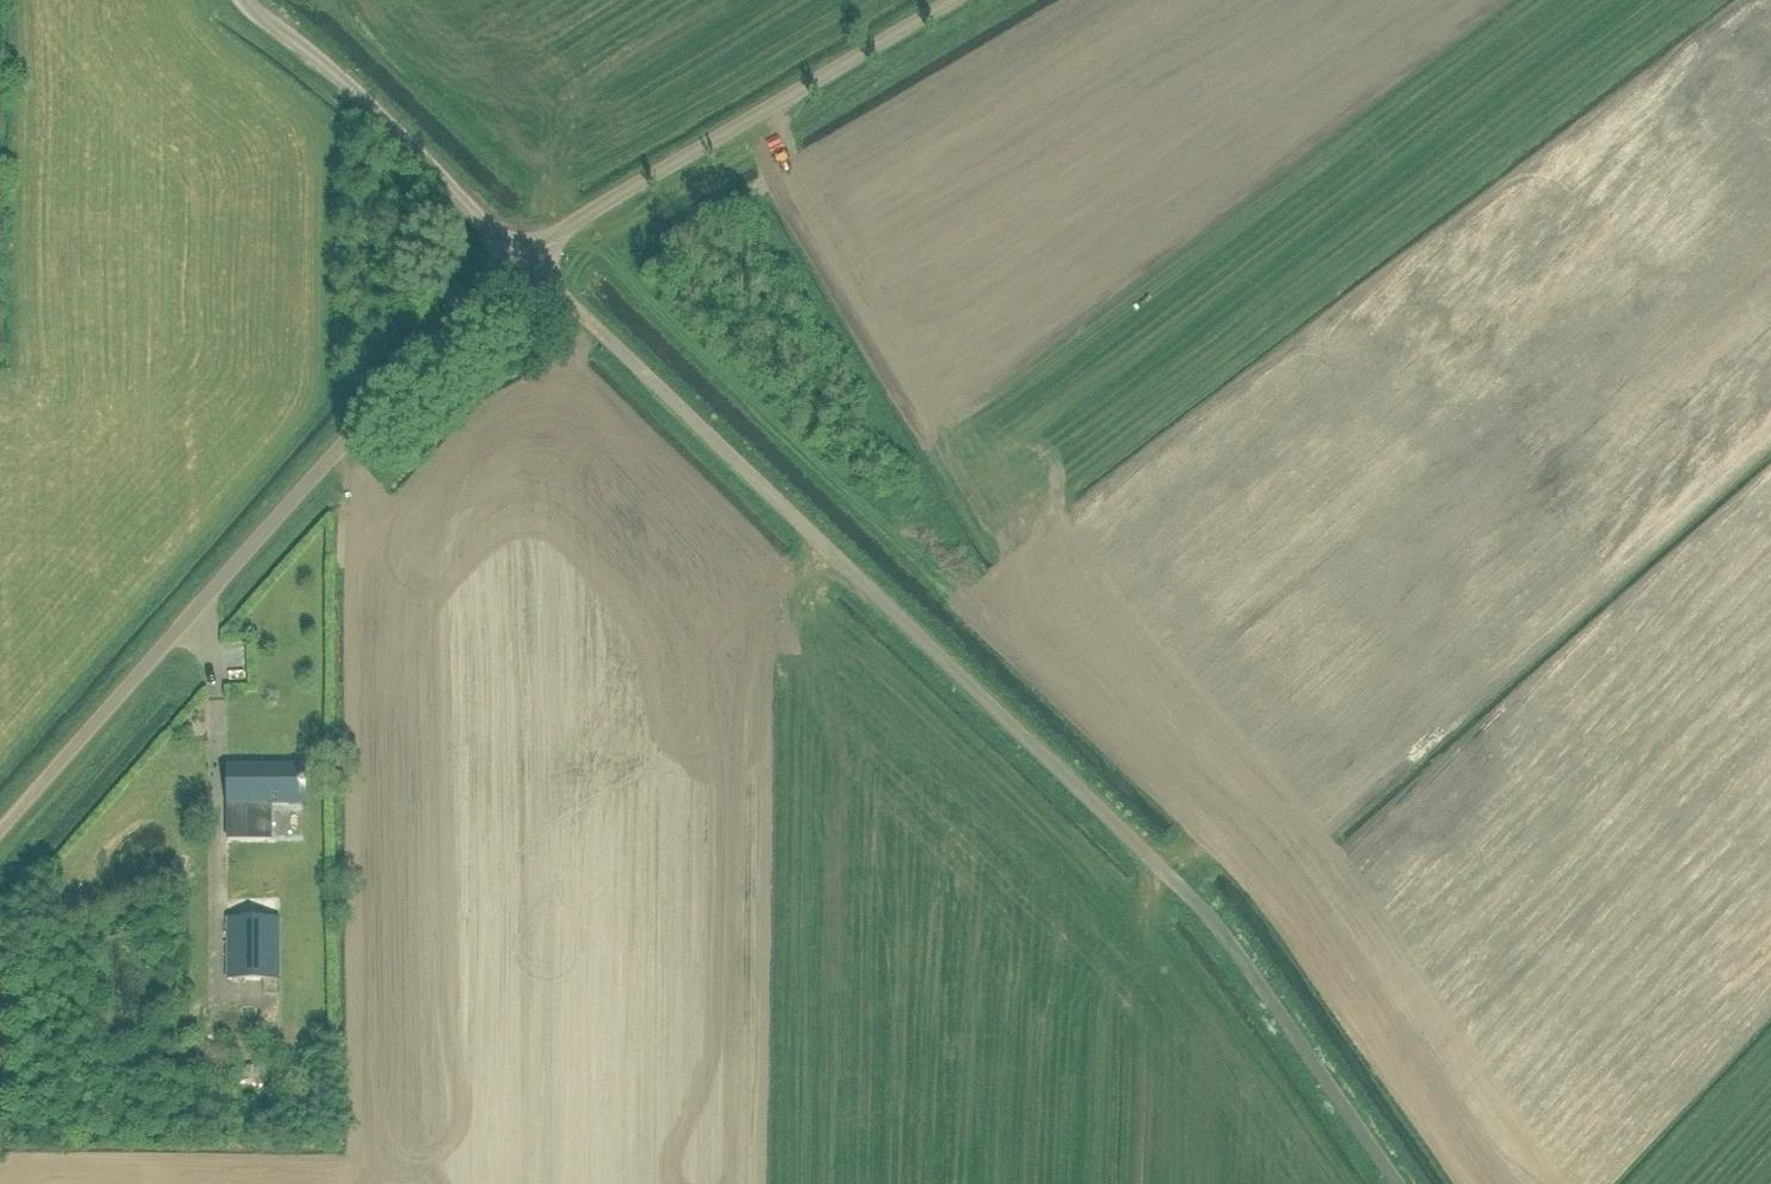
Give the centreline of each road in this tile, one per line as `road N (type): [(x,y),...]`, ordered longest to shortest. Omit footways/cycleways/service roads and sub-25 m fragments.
road 1 (unclassified): [(1399,1183),(1205,913),(521,260)]
road 2 (unclassified): [(0,832),(521,260)]
road 3 (unclassified): [(521,260),(954,0)]
road 4 (unclassified): [(521,260),(375,111),(246,0)]

